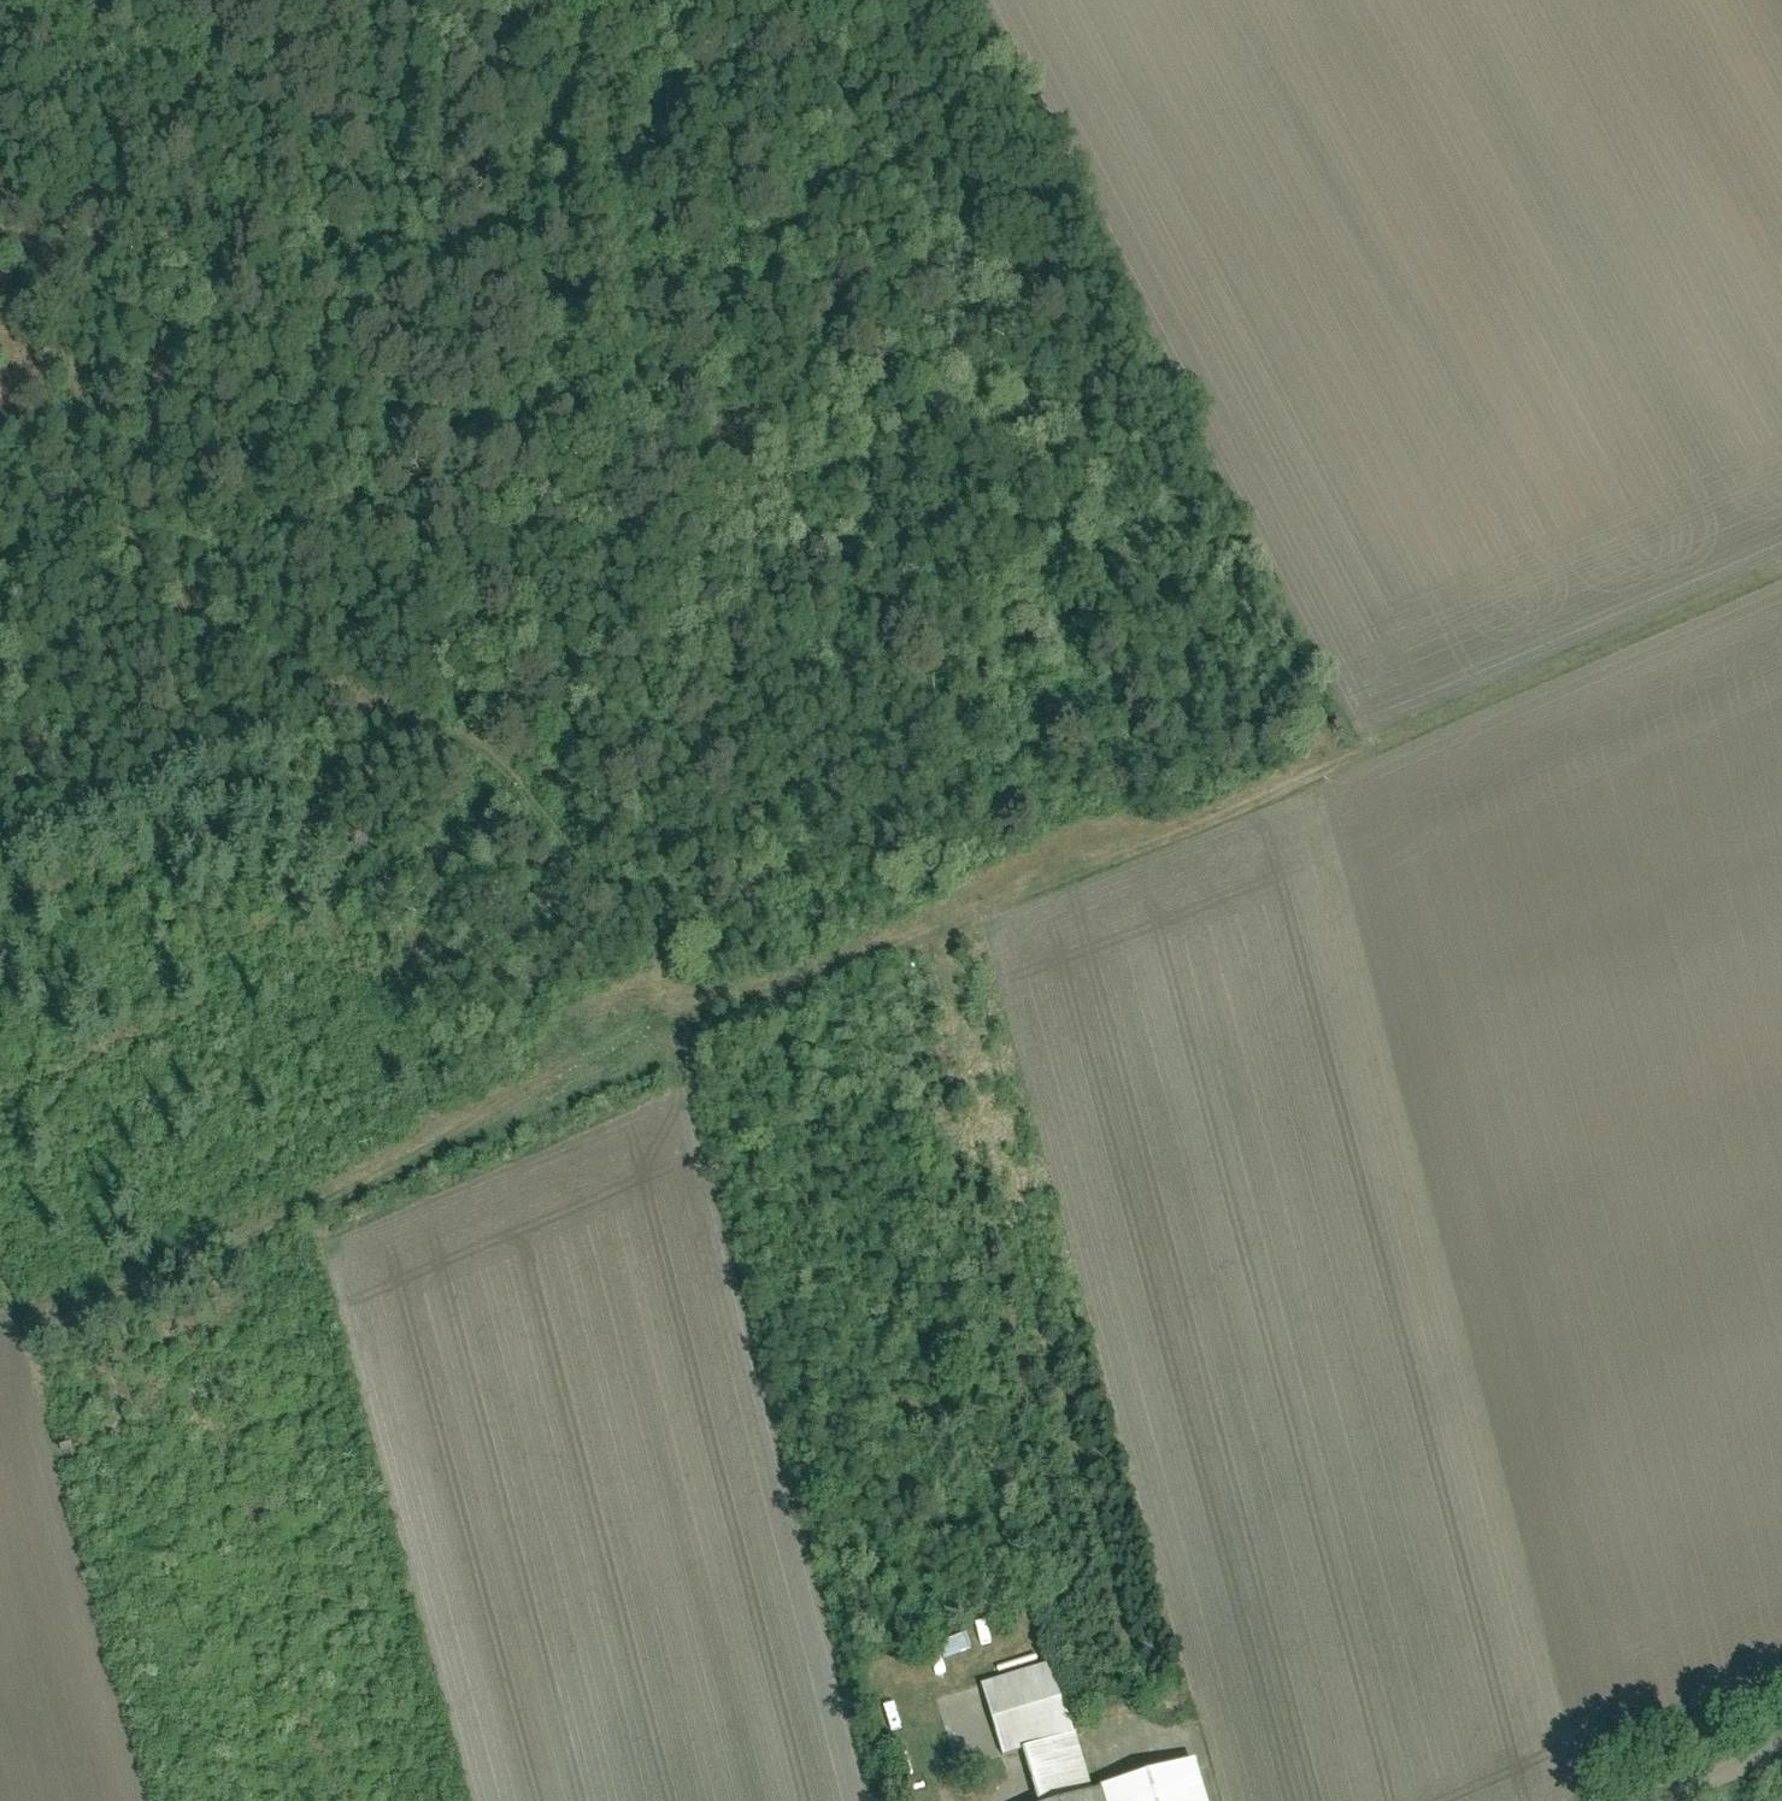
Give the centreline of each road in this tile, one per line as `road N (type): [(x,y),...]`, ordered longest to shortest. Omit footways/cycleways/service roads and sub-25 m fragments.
road 1 (track): [(1781,566),(971,893)]
road 2 (unclassified): [(1781,1744),(1647,1800)]

